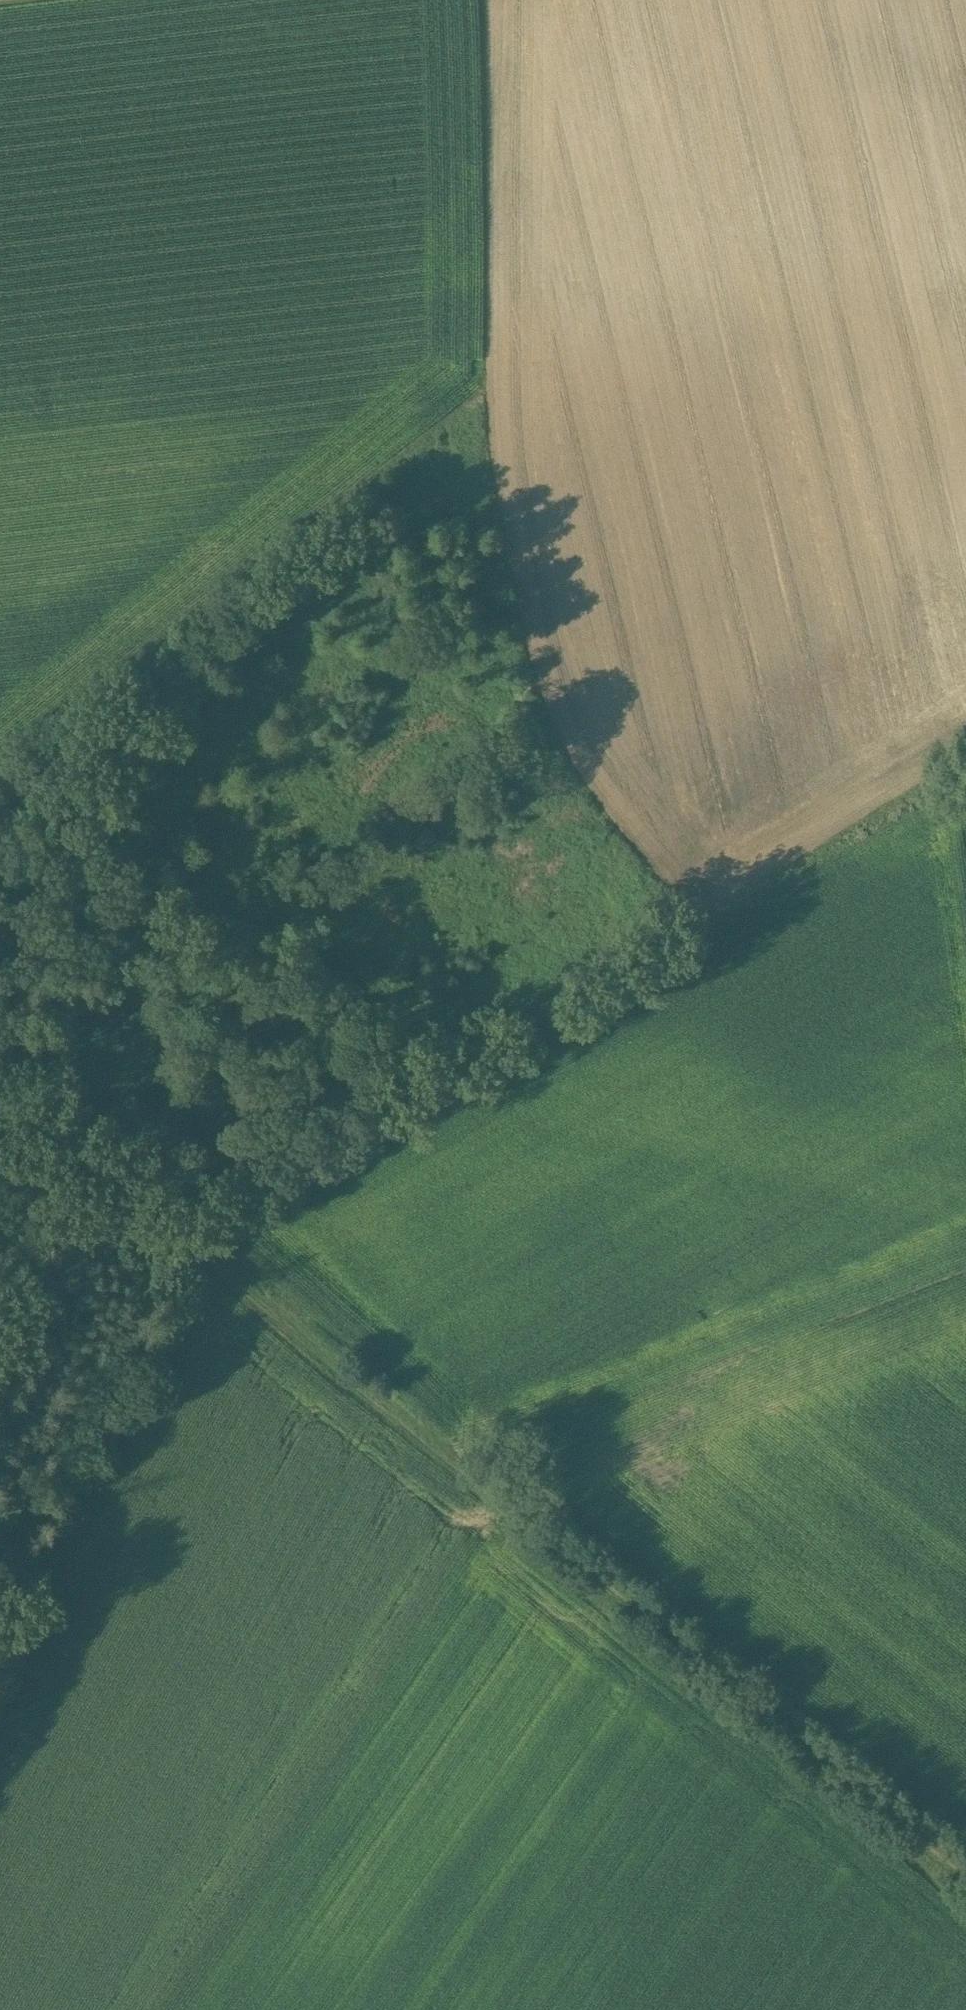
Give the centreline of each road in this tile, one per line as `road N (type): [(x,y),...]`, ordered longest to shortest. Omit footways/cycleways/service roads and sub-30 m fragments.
road 1 (track): [(965,1876),(0,1097)]

